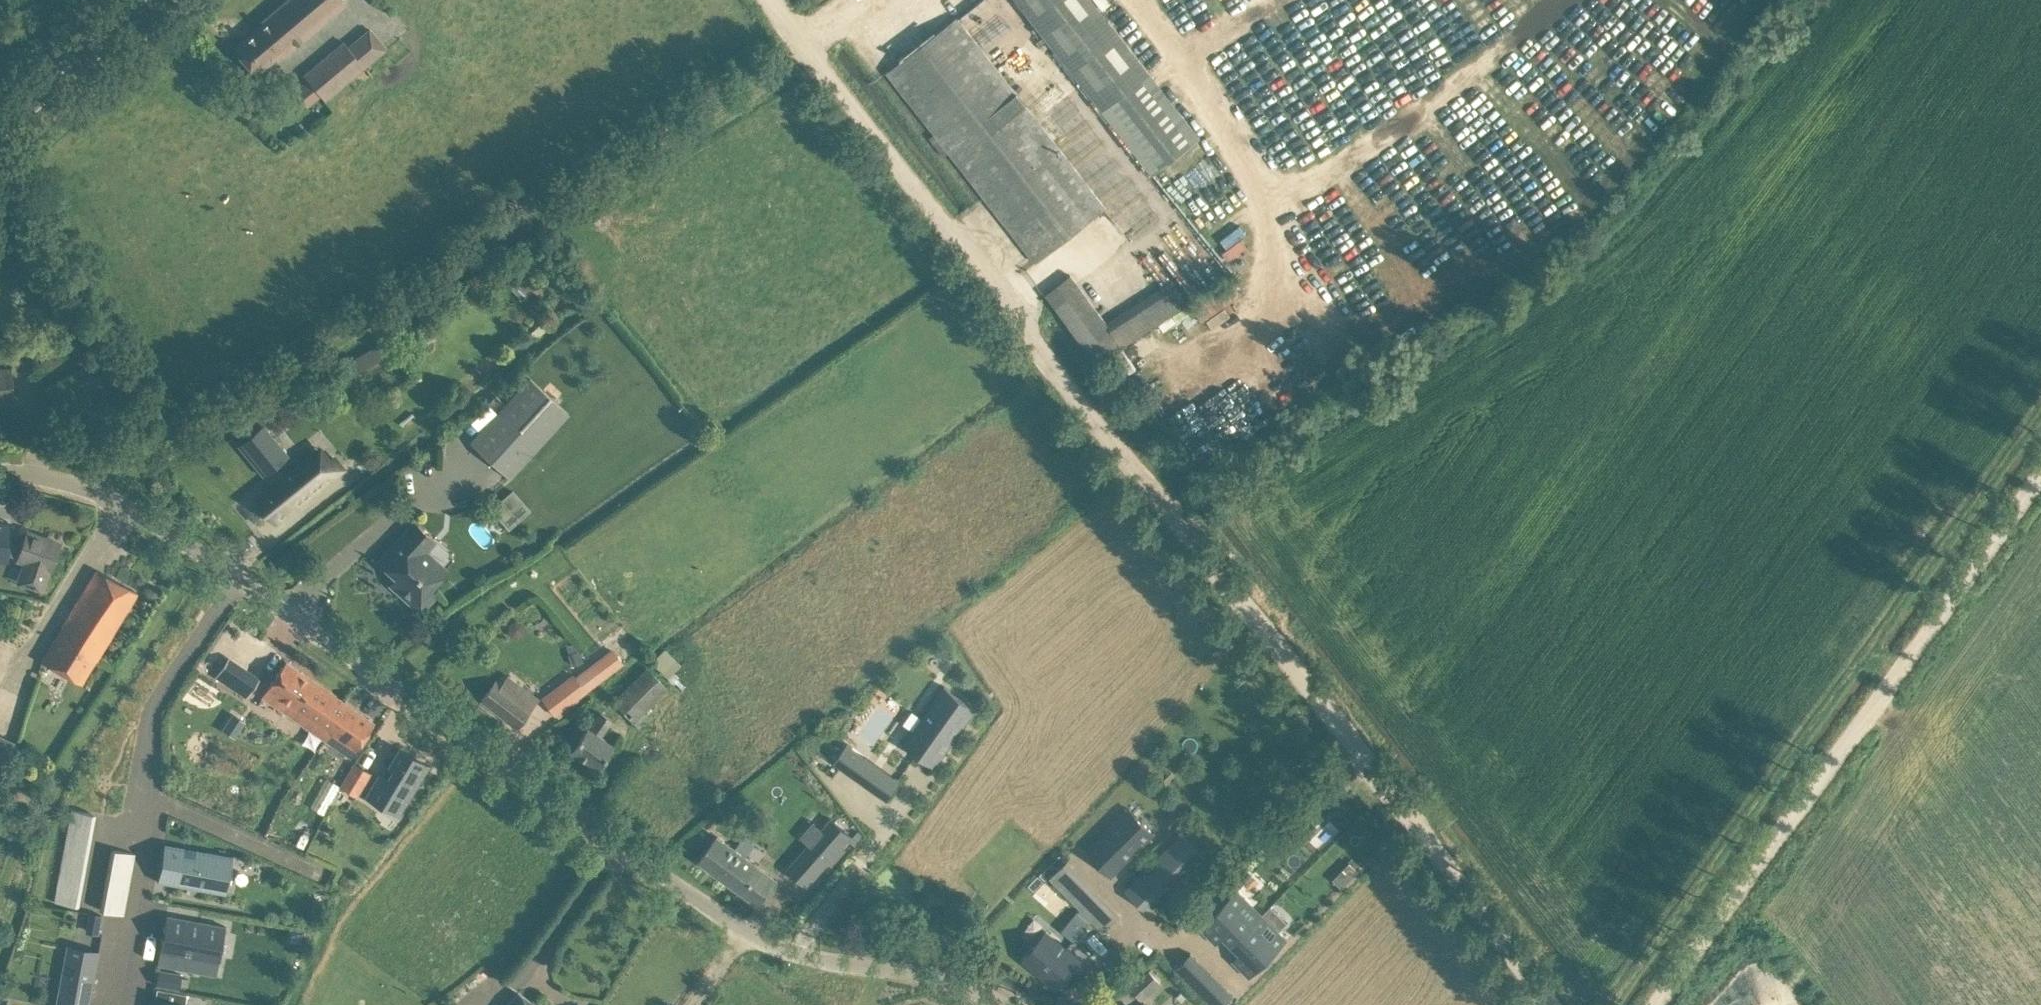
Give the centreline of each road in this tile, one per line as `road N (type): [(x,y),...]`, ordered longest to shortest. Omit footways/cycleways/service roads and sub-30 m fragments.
road 1 (track): [(772,0),(1546,1004)]
road 2 (track): [(887,0),(578,197),(537,214),(89,491)]
road 3 (residential): [(1006,1004),(976,988),(787,949),(745,931),(239,579)]
road 4 (track): [(2040,477),(1659,1004)]
road 5 (residential): [(239,579),(89,491),(0,471)]
road 6 (residential): [(239,579),(157,702),(149,794)]
road 7 (residential): [(149,794),(117,1004)]
road 8 (residential): [(149,794),(323,871)]
road 9 (secondary): [(0,110),(129,0)]
road 10 (track): [(1119,294),(1080,245),(1003,301)]
road 11 (residential): [(1144,925),(1168,948),(1188,929),(1231,973)]

